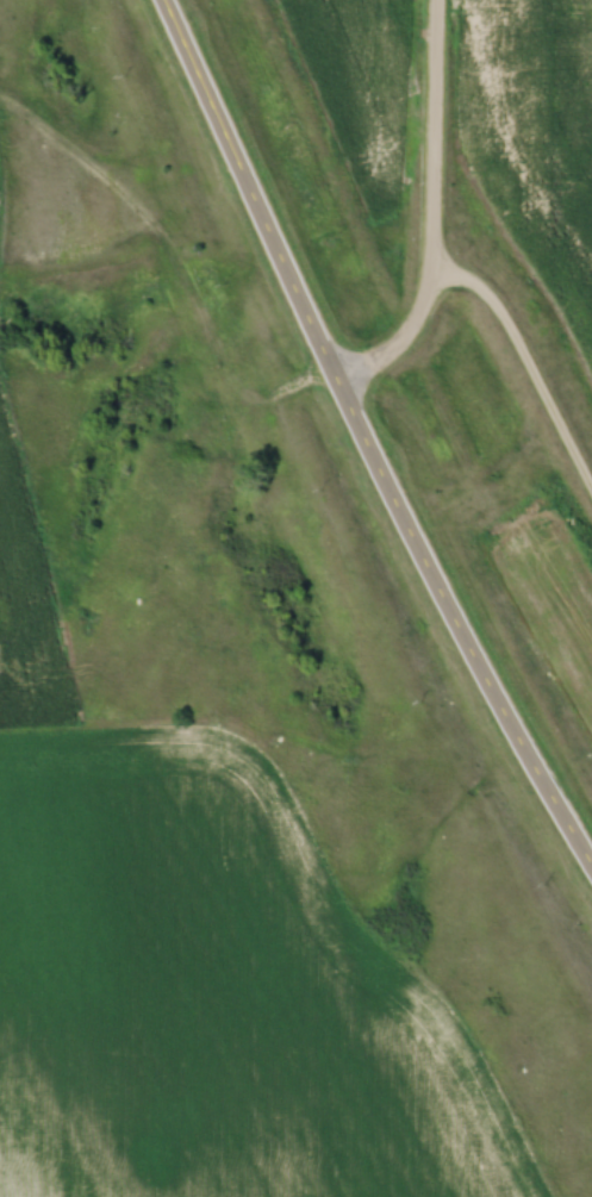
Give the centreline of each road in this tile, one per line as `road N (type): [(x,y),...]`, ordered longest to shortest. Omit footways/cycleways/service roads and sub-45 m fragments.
road 1 (secondary): [(591,863),(406,523),(162,0)]
road 2 (residential): [(591,480),(450,201),(437,119),(437,0)]

